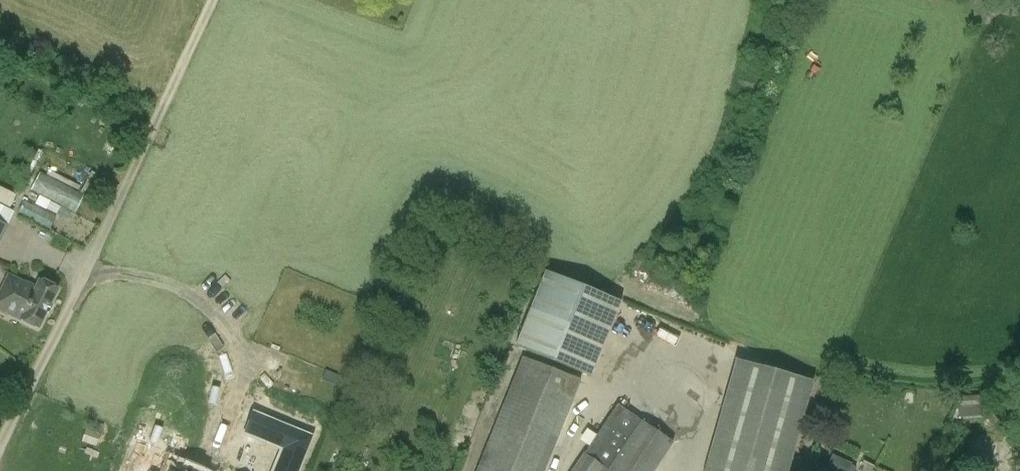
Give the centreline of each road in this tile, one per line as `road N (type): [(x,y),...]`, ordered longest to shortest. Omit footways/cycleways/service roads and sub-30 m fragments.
road 1 (unclassified): [(0,450),(216,0)]

